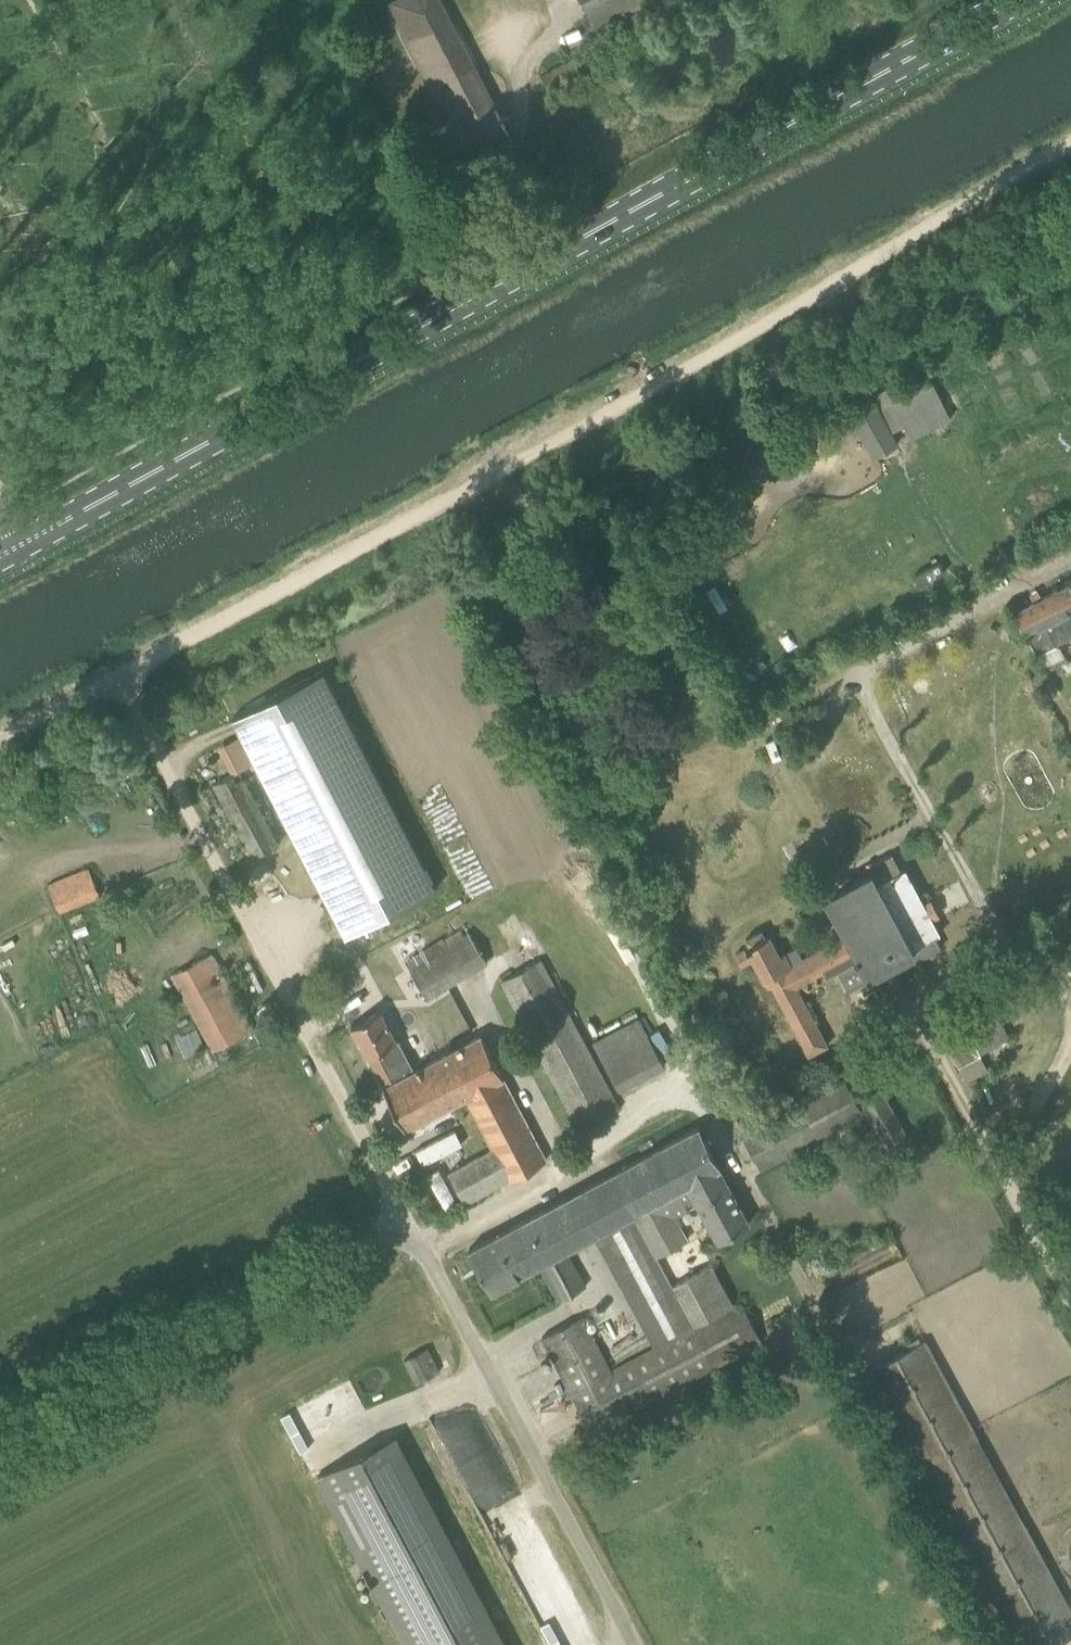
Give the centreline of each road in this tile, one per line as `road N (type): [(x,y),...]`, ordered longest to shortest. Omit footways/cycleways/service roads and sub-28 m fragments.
road 1 (primary): [(15,551),(1022,0)]
road 2 (track): [(1070,148),(118,673)]
road 3 (unclassified): [(636,1644),(405,1216)]
road 4 (unclassified): [(0,1426),(405,1216)]
road 5 (track): [(304,1016),(118,673)]
road 6 (unclassified): [(405,1216),(304,1016)]
road 7 (track): [(118,673),(0,738)]

